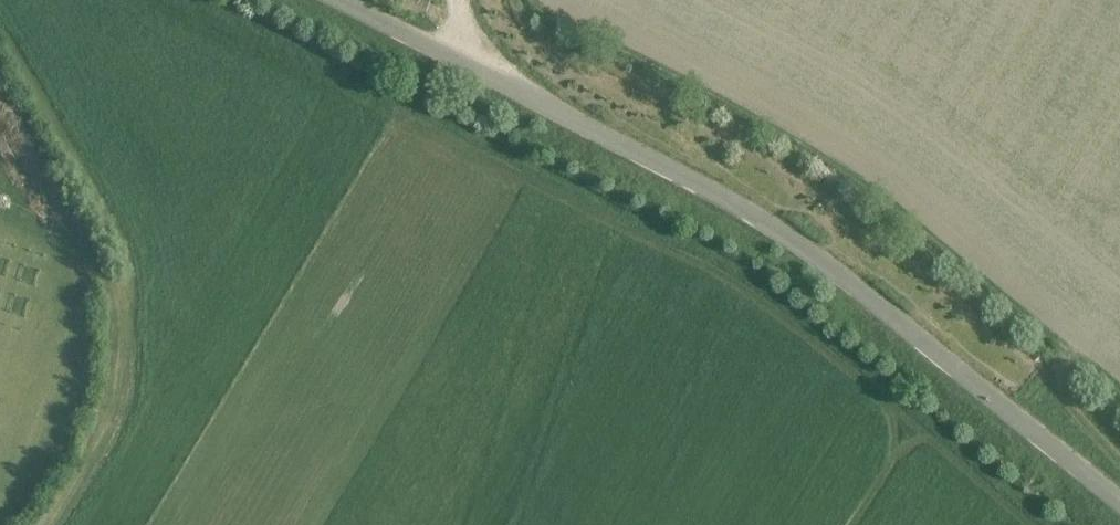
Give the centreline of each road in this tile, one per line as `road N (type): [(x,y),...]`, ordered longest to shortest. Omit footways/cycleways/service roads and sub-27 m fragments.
road 1 (track): [(122,0),(741,309),(1010,524)]
road 2 (unclassified): [(1119,503),(844,276),(721,196),(337,0)]

